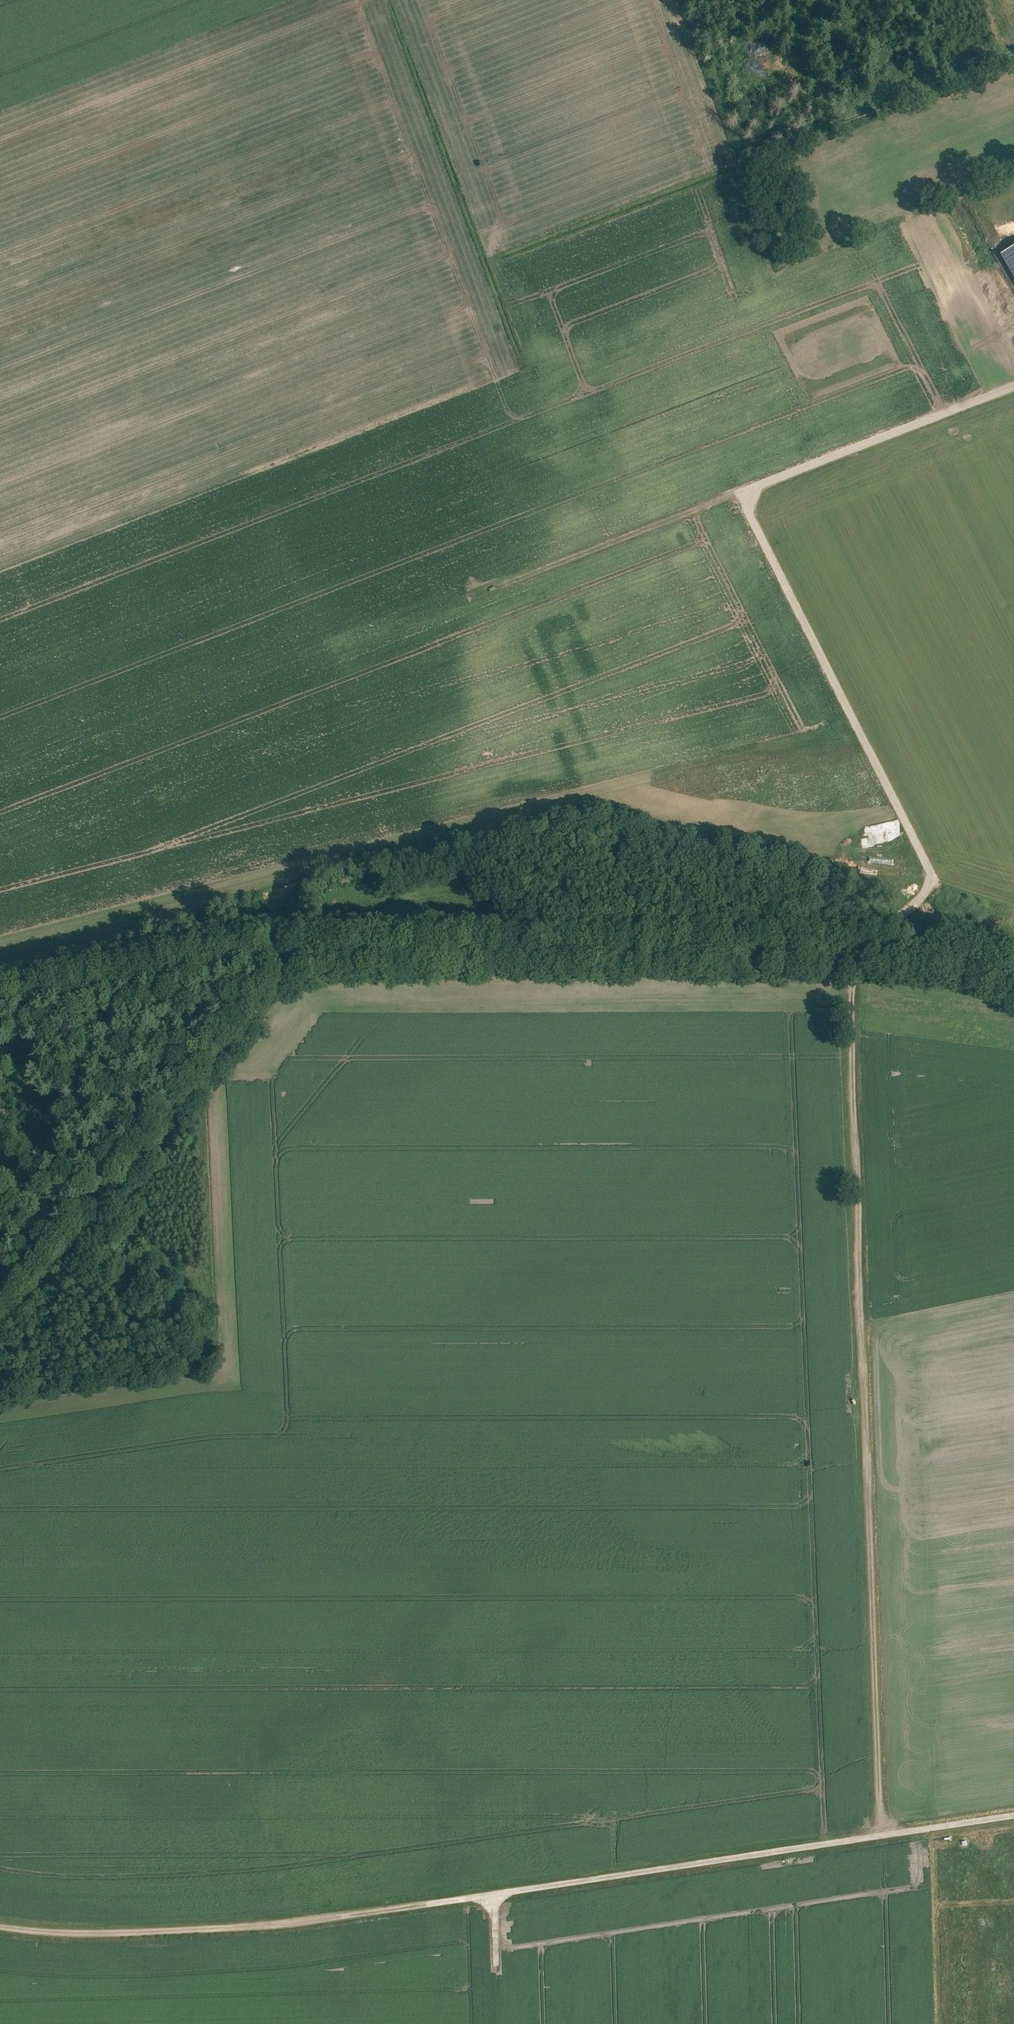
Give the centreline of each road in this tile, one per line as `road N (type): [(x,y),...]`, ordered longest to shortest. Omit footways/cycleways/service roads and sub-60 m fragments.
road 1 (track): [(885,1834),(850,1072),(852,997),(871,946)]
road 2 (track): [(288,951),(900,946),(1013,973)]
road 3 (unclassified): [(427,1904),(1013,1815)]
road 4 (track): [(288,951),(267,991),(0,1327)]
road 5 (track): [(0,1926),(202,1930),(427,1904)]
road 6 (track): [(0,1004),(288,951)]
road 7 (track): [(1013,55),(746,157)]

